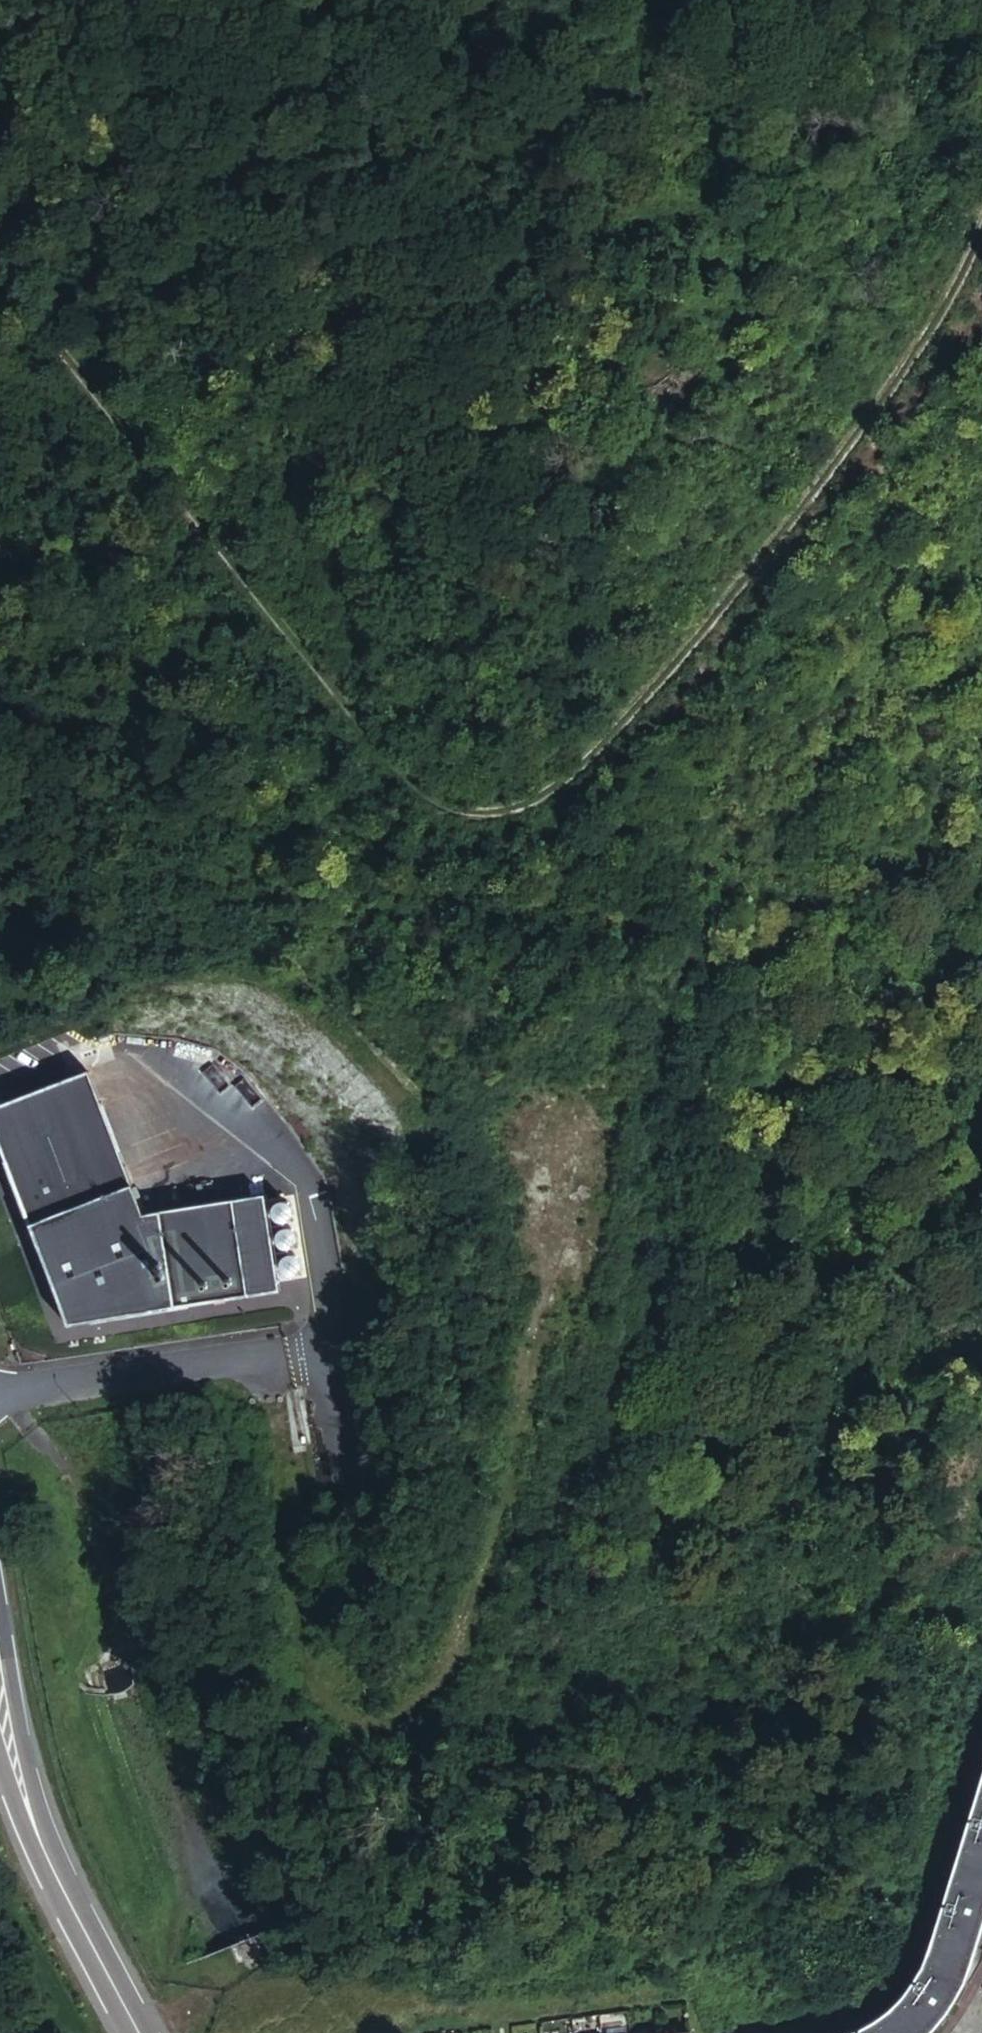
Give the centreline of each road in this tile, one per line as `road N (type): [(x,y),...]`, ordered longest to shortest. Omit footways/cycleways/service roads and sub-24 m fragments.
road 1 (track): [(981,125),(965,177),(925,225),(889,311),(784,430),(712,584),(614,658),(519,790),(474,805),(431,794),(247,573),(0,225)]
road 2 (track): [(260,1358),(308,1683),(361,1714),(394,1712),(428,1696),(455,1655),(597,1084)]
road 3 (primary): [(0,1703),(36,1827),(131,2032)]

